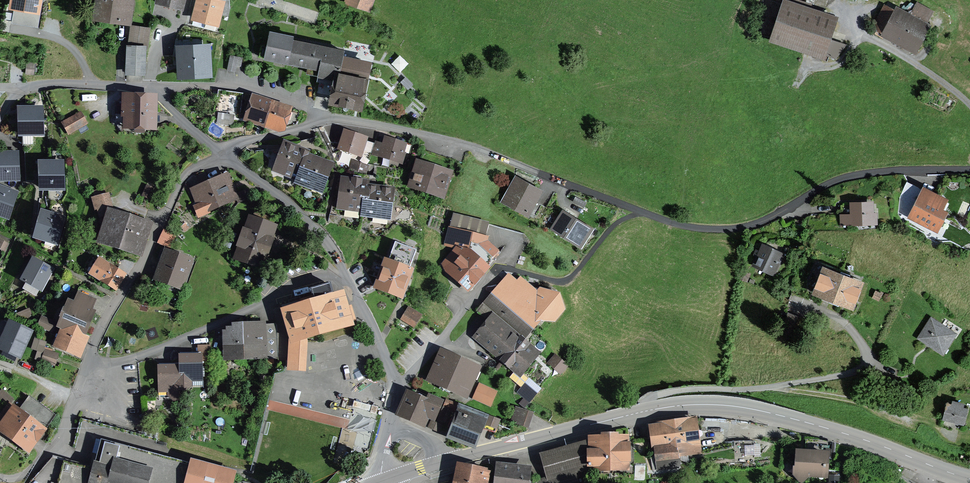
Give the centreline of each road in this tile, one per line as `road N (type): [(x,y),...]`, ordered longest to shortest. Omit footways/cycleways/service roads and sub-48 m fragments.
road 1 (tertiary): [(385,481),(640,413),(703,406),(822,427),(969,478)]
road 2 (unclassified): [(422,134),(702,229),(769,218),(841,178),(969,169)]
road 3 (residential): [(87,367),(131,360),(257,309),(291,286),(346,274)]
road 4 (residential): [(87,367),(182,180),(218,152)]
road 5 (residential): [(156,88),(250,91),(334,118)]
road 6 (residential): [(218,152),(314,225),(346,274)]
road 7 (residential): [(0,118),(23,89),(43,84),(156,88)]
road 8 (residential): [(497,268),(397,385)]
road 9 (residential): [(0,479),(20,476),(45,455),(87,367)]
road 10 (residential): [(346,274),(397,385)]
road 11 (residential): [(218,152),(334,118)]

